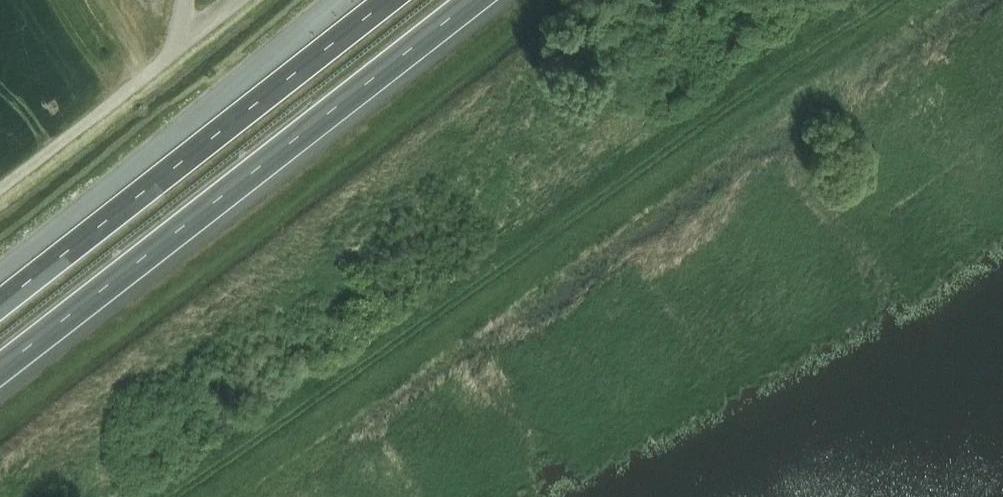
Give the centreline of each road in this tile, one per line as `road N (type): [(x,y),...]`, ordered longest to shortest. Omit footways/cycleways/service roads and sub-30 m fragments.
road 1 (motorway): [(0,369),(472,0)]
road 2 (motorway): [(389,0),(0,304)]
road 3 (unclassified): [(0,191),(182,49)]

